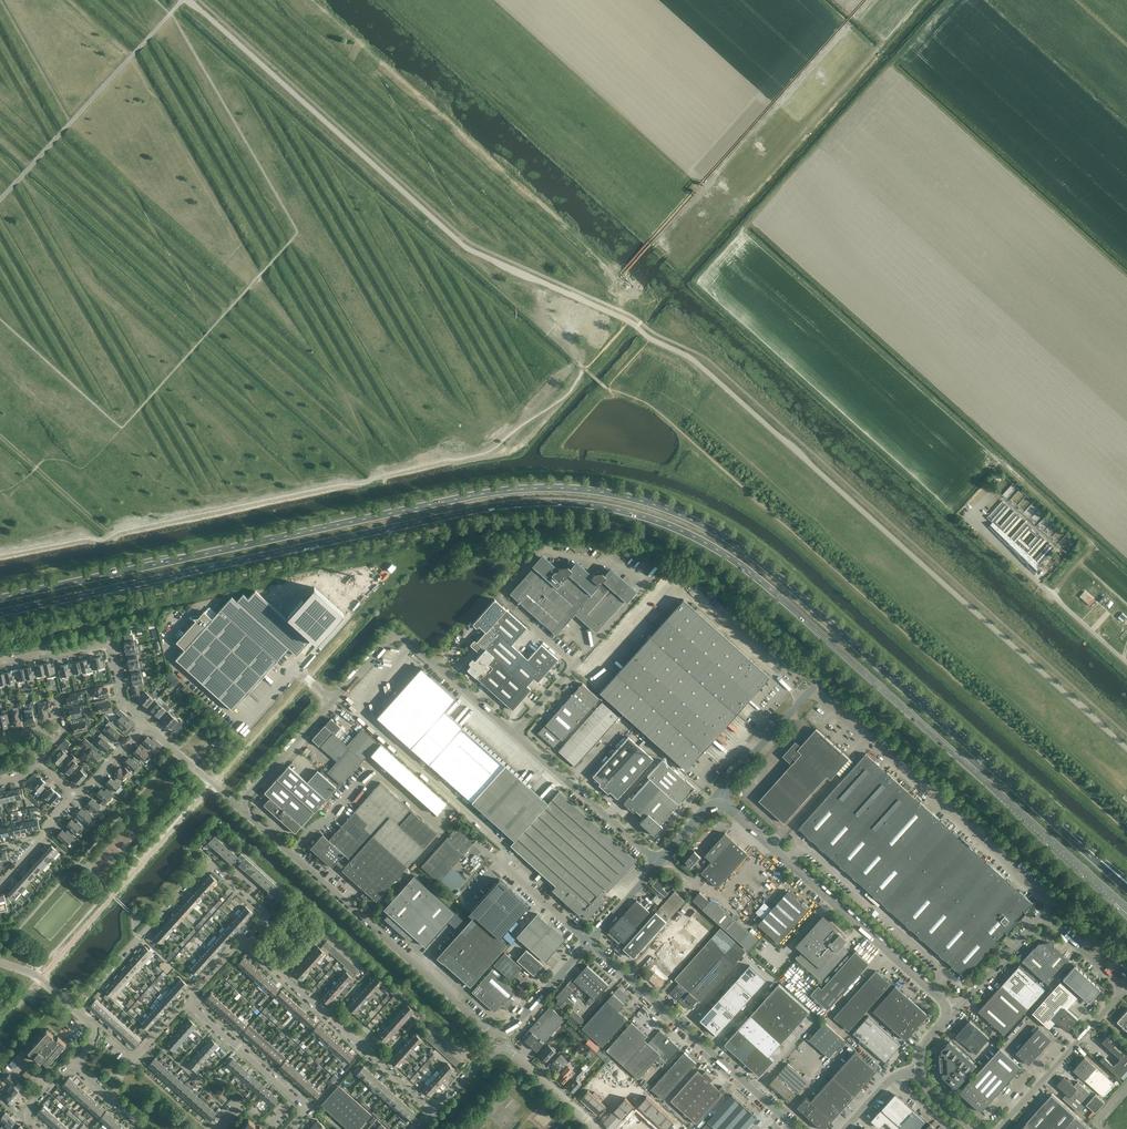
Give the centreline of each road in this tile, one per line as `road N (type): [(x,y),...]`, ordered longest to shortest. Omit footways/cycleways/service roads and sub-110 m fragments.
road 1 (trunk): [(0,612),(485,507),(558,500),(620,508),(688,531),(759,576),(1119,902)]
road 2 (unclassified): [(1126,749),(690,358),(469,249),(189,0)]
road 3 (trunk): [(1054,824),(769,569),(696,522),(619,496),(541,488),(478,495),(0,599)]
road 4 (unclassified): [(718,806),(801,702),(819,695),(1049,902)]
road 5 (unclassified): [(514,733),(396,630),(239,807)]
road 6 (unclassified): [(493,1034),(239,807)]
road 7 (tertiary): [(946,1011),(833,900),(718,806)]
road 8 (tertiary): [(797,1128),(589,942)]
road 9 (residential): [(75,1008),(202,869),(216,869),(263,913)]
road 10 (residential): [(435,1113),(279,972)]
road 11 (residential): [(146,724),(124,701),(111,642),(0,664)]
road 12 (unclassified): [(658,865),(514,733)]
road 13 (track): [(1051,594),(1093,544),(999,460)]
road 14 (unclassified): [(1002,1128),(1125,989)]
road 15 (unclassified): [(514,733),(575,664),(515,611)]
road 16 (residential): [(294,1098),(187,1002)]
road 17 (unclassified): [(946,1011),(961,1006),(1043,915)]
road 18 (unclassified): [(506,1033),(589,942)]
road 19 (unclassified): [(589,942),(498,862)]
road 20 (residential): [(598,1128),(507,1049)]

